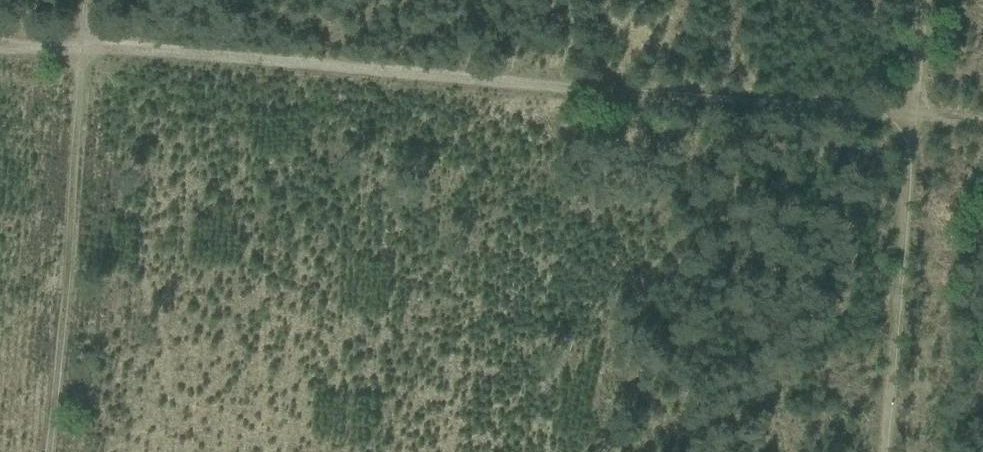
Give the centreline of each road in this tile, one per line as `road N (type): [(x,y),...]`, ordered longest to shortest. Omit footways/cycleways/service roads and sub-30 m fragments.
road 1 (track): [(899,136),(81,48)]
road 2 (track): [(43,451),(81,48)]
road 3 (track): [(899,136),(879,451)]
road 4 (track): [(913,0),(899,136)]

